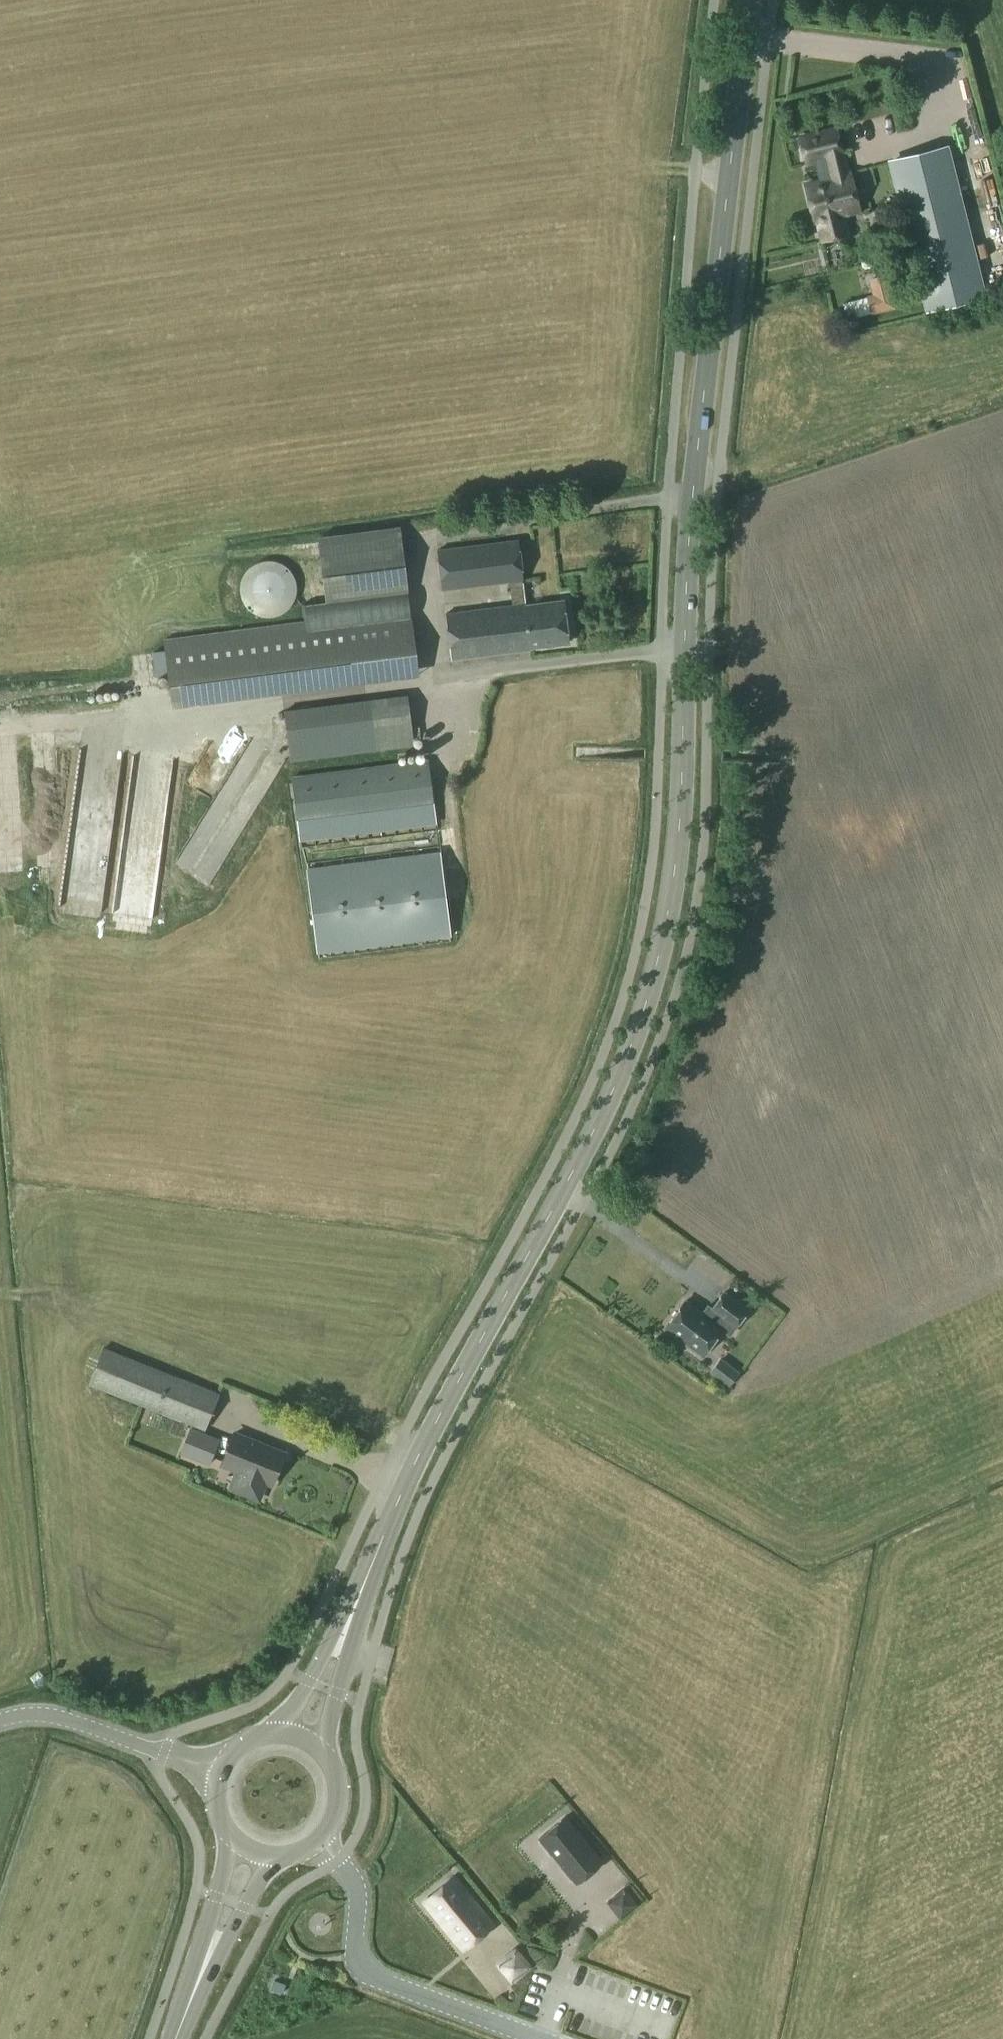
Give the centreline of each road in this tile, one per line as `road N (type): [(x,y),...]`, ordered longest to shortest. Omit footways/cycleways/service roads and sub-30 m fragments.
road 1 (tertiary): [(363,1585),(410,1470),(610,1095),(657,960),(678,824),(690,511),(748,0)]
road 2 (residential): [(535,2038),(368,1977),(353,1950),(353,1885),(320,1840)]
road 3 (unclassified): [(0,1721),(45,1714),(220,1772)]
road 4 (tertiary): [(363,1585),(271,1734)]
road 5 (tertiary): [(321,1753),(363,1585)]
road 6 (tertiary): [(230,1836),(192,1994)]
road 7 (tertiary): [(192,1994),(276,1857)]

